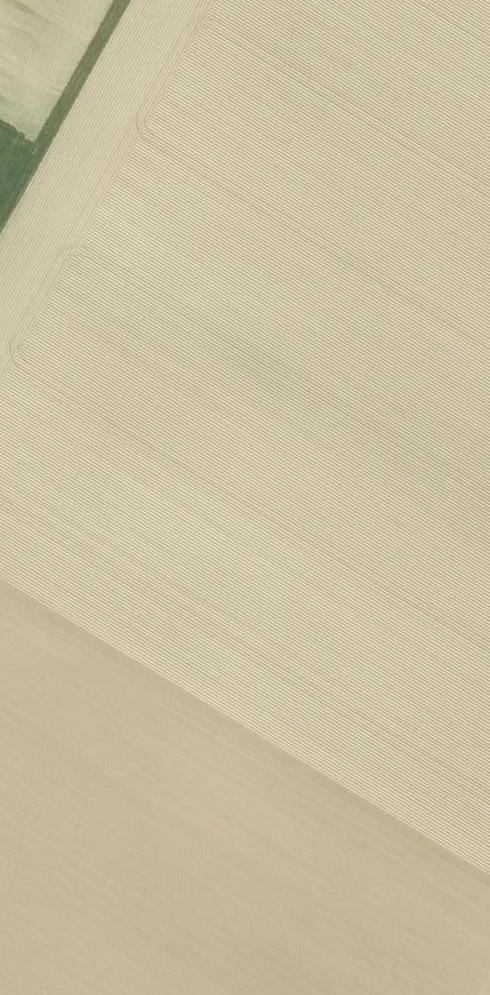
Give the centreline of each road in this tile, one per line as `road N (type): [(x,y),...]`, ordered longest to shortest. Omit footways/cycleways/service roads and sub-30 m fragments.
road 1 (track): [(0,230),(126,0)]

